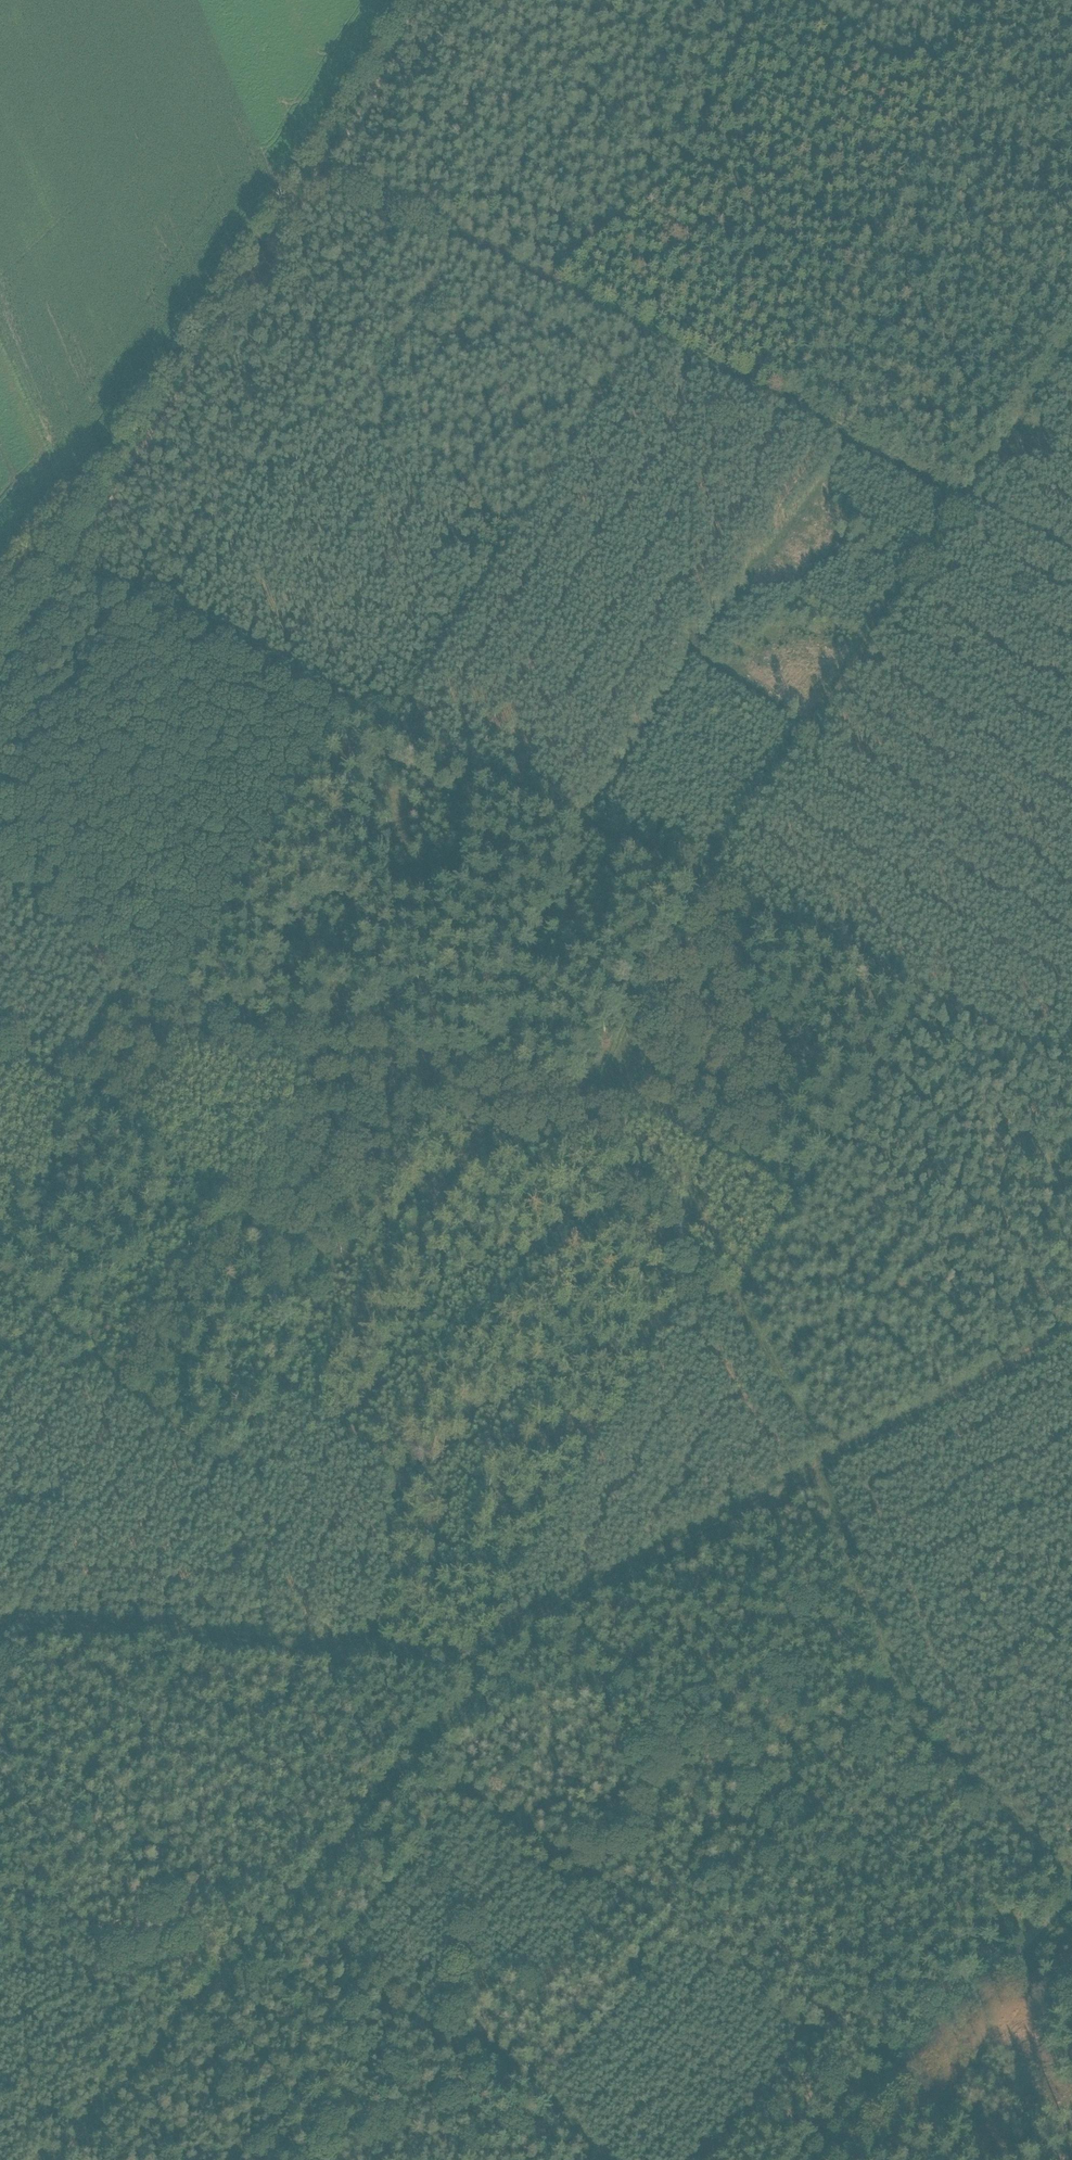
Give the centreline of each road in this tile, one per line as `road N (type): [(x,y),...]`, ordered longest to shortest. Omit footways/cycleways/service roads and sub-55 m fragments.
road 1 (track): [(971,495),(699,887),(64,573)]
road 2 (track): [(1071,1872),(963,1792),(896,1717),(829,1550),(827,1512),(796,1466),(820,1439),(908,1416),(1071,1313)]
road 3 (track): [(1071,545),(528,283)]
road 4 (track): [(325,169),(0,675)]
road 5 (track): [(763,0),(667,184),(528,283)]
road 6 (unclassified): [(817,2159),(1071,1886)]
road 7 (track): [(528,283),(325,169)]
road 8 (track): [(435,0),(325,169)]
road 9 (track): [(971,495),(1071,345)]

